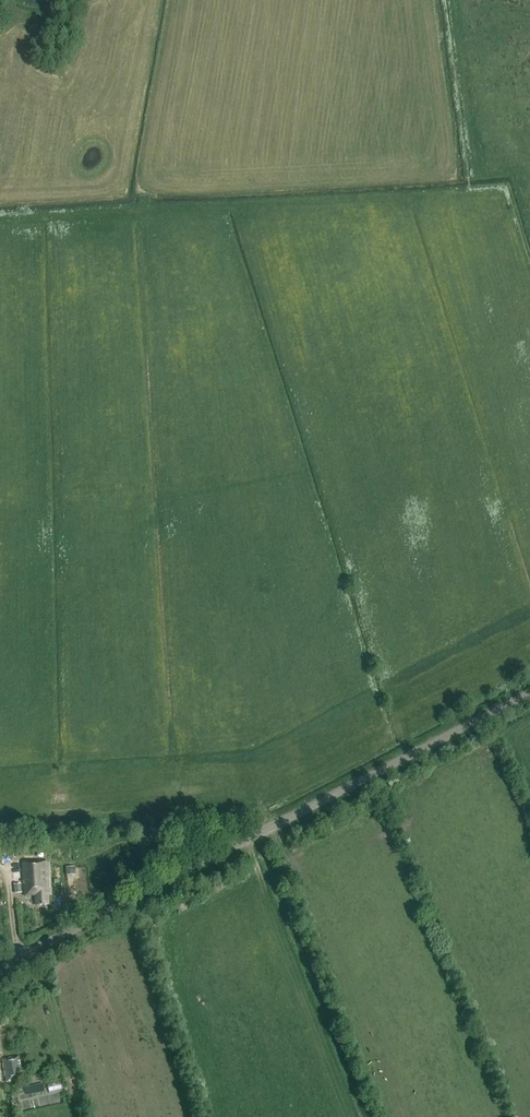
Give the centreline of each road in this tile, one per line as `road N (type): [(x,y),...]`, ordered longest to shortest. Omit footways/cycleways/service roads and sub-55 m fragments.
road 1 (unclassified): [(0,972),(529,689)]

